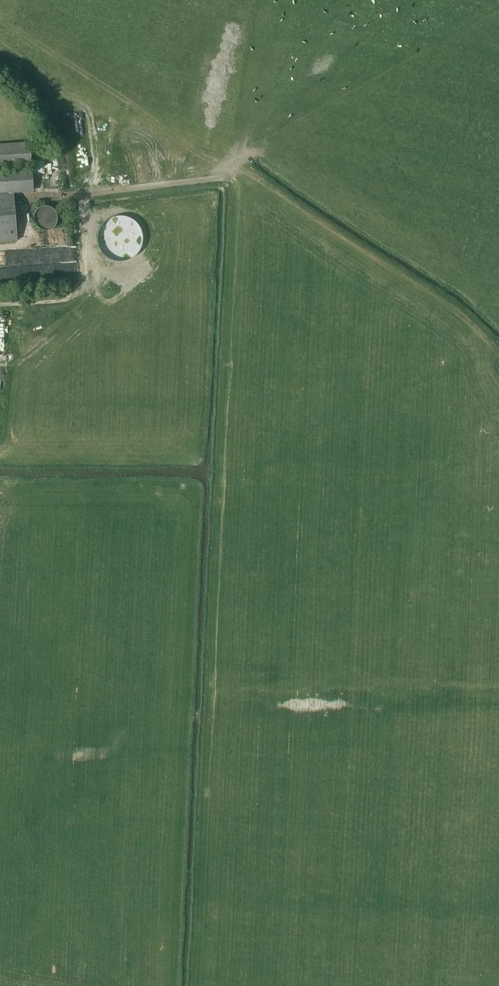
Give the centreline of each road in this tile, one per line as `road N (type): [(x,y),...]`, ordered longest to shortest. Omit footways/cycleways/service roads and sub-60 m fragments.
road 1 (track): [(0,308),(67,303),(78,291),(88,267),(81,195),(229,178)]

